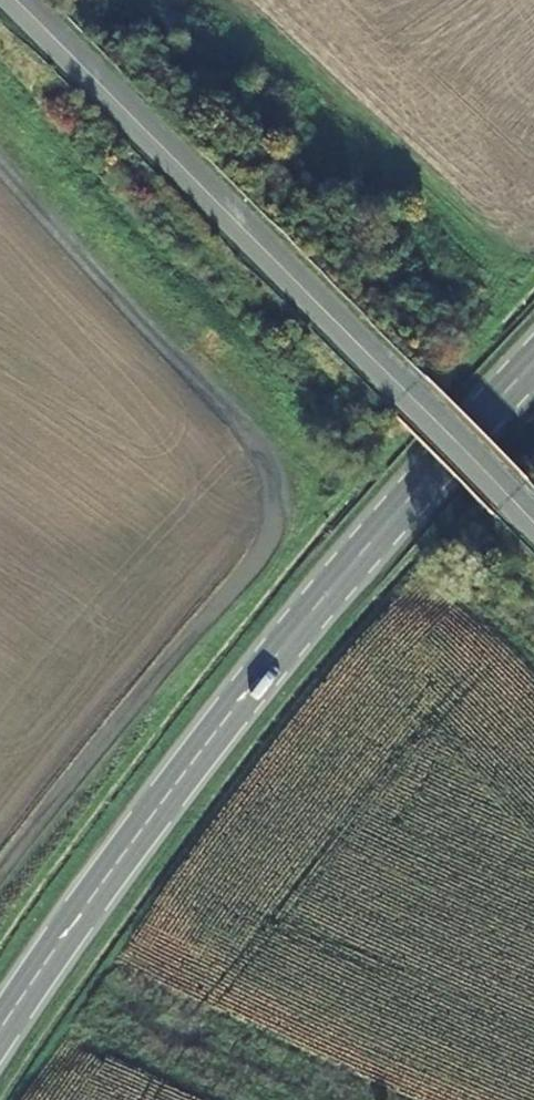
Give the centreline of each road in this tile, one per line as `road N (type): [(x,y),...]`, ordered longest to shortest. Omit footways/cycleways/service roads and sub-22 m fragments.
road 1 (track): [(0,888),(257,563),(276,536),(282,509),(279,477),(258,442),(0,165)]
road 2 (primary): [(533,360),(244,694),(0,1029)]
road 3 (unclassified): [(15,0),(533,525)]

